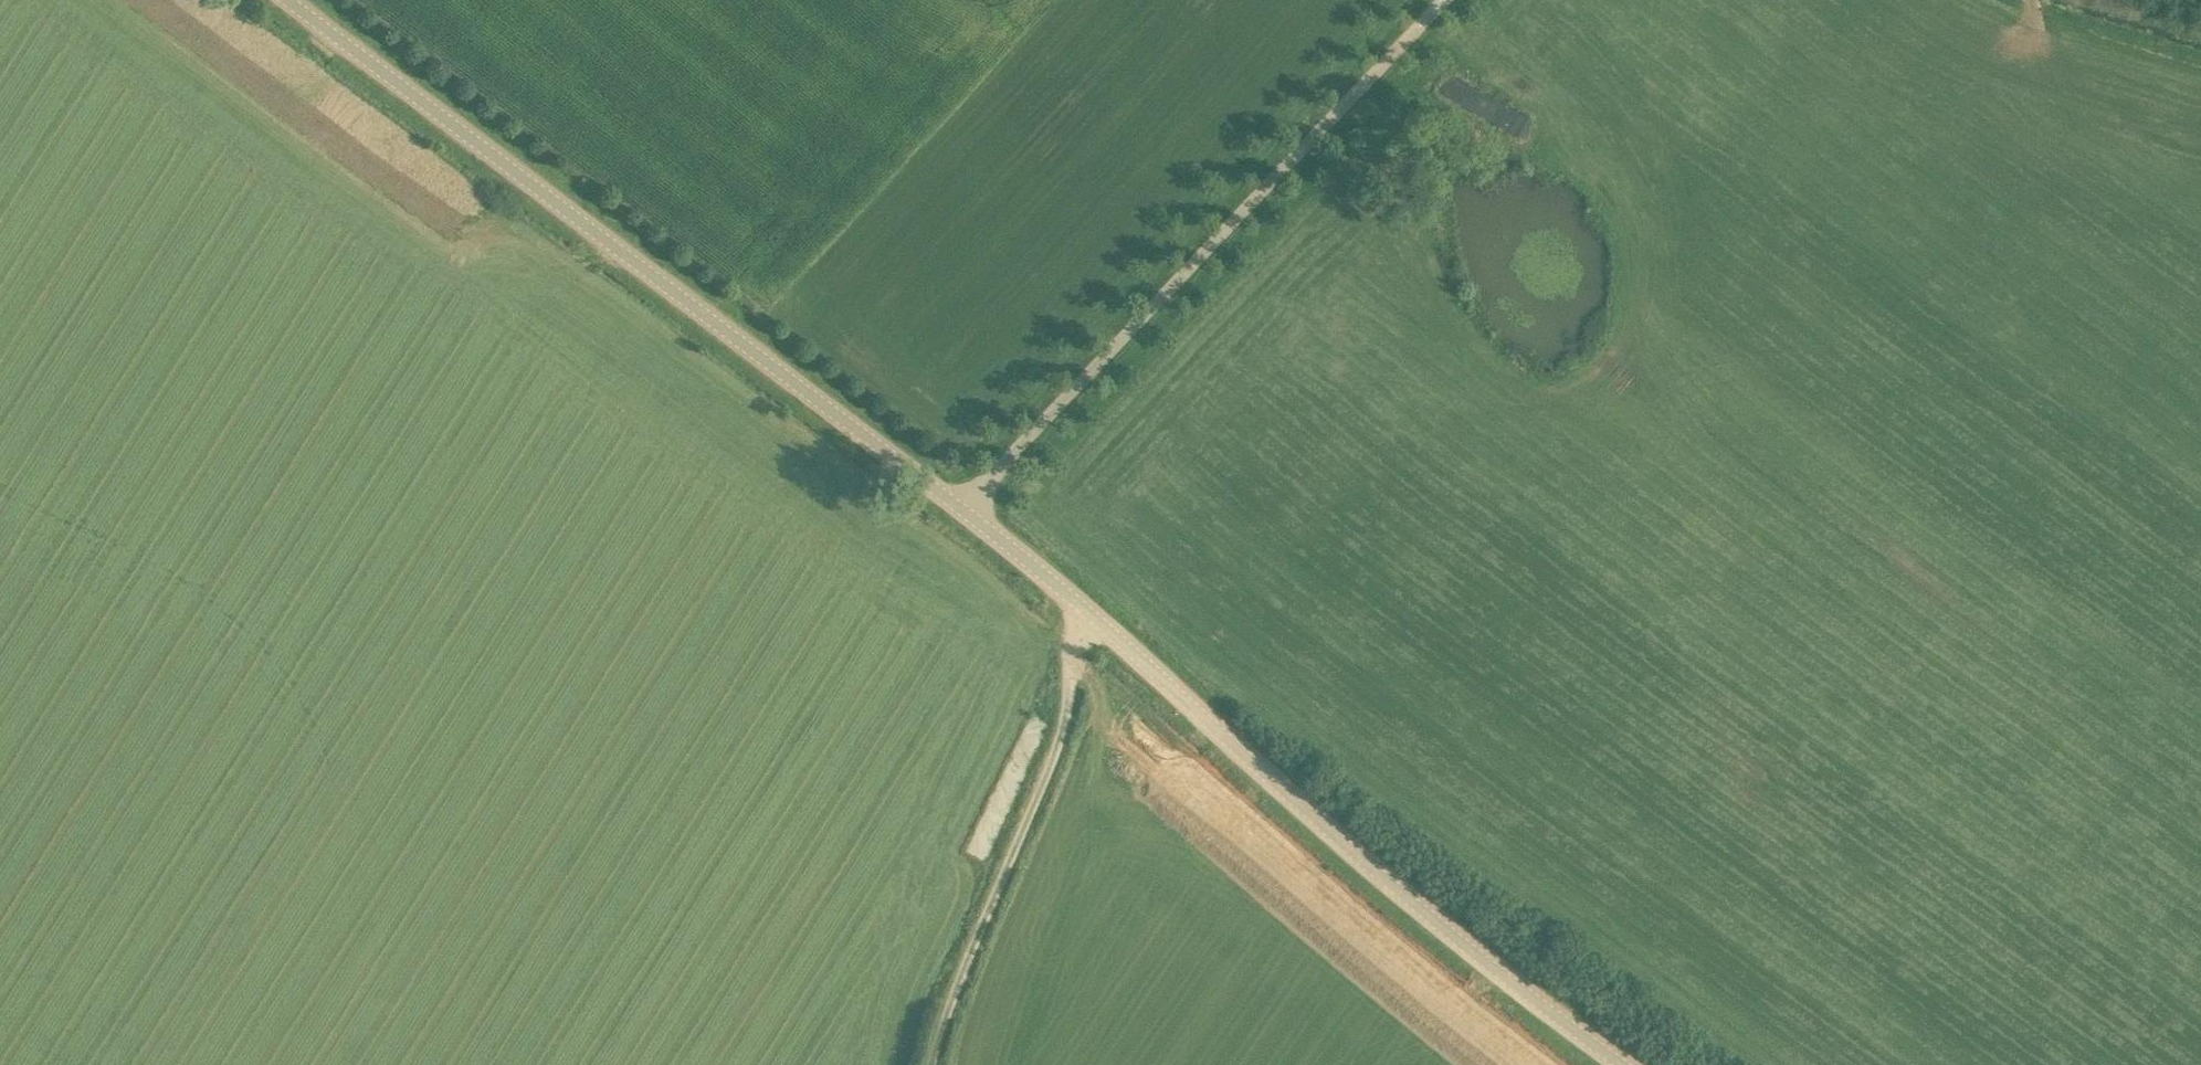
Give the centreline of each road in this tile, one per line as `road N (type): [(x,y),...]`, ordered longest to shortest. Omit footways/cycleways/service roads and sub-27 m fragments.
road 1 (tertiary): [(1621,1064),(1293,801),(1092,617),(898,461),(286,0)]
road 2 (track): [(925,1064),(963,951),(1053,752),(1076,640),(1092,617)]

